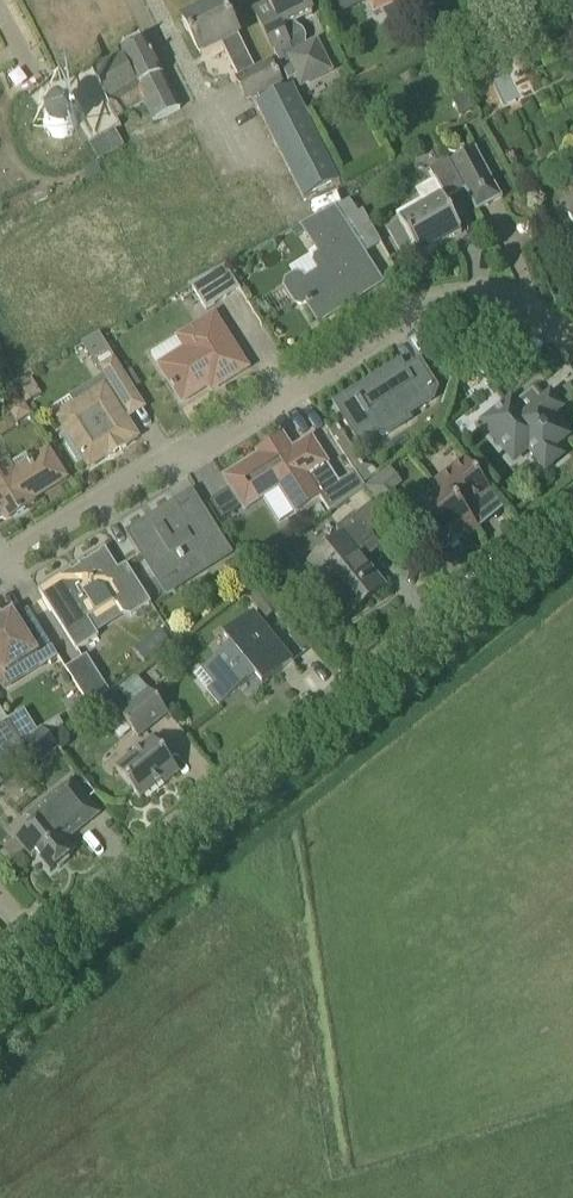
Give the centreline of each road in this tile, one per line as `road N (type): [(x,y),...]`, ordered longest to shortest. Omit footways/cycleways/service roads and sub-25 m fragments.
road 1 (residential): [(44,944),(572,503)]
road 2 (residential): [(0,570),(424,311),(497,301),(572,339)]

